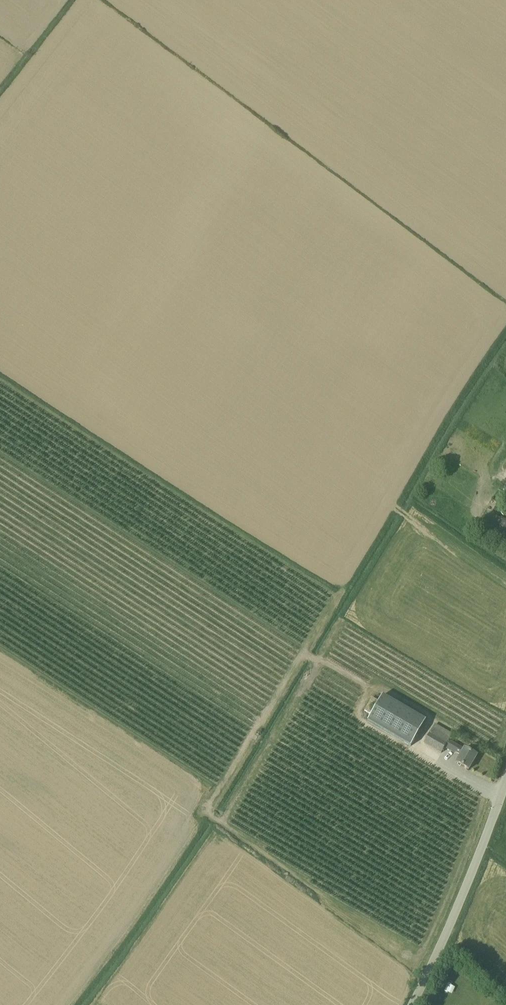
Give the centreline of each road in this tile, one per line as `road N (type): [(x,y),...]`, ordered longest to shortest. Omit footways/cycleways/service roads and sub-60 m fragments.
road 1 (unclassified): [(413,1004),(505,778)]

